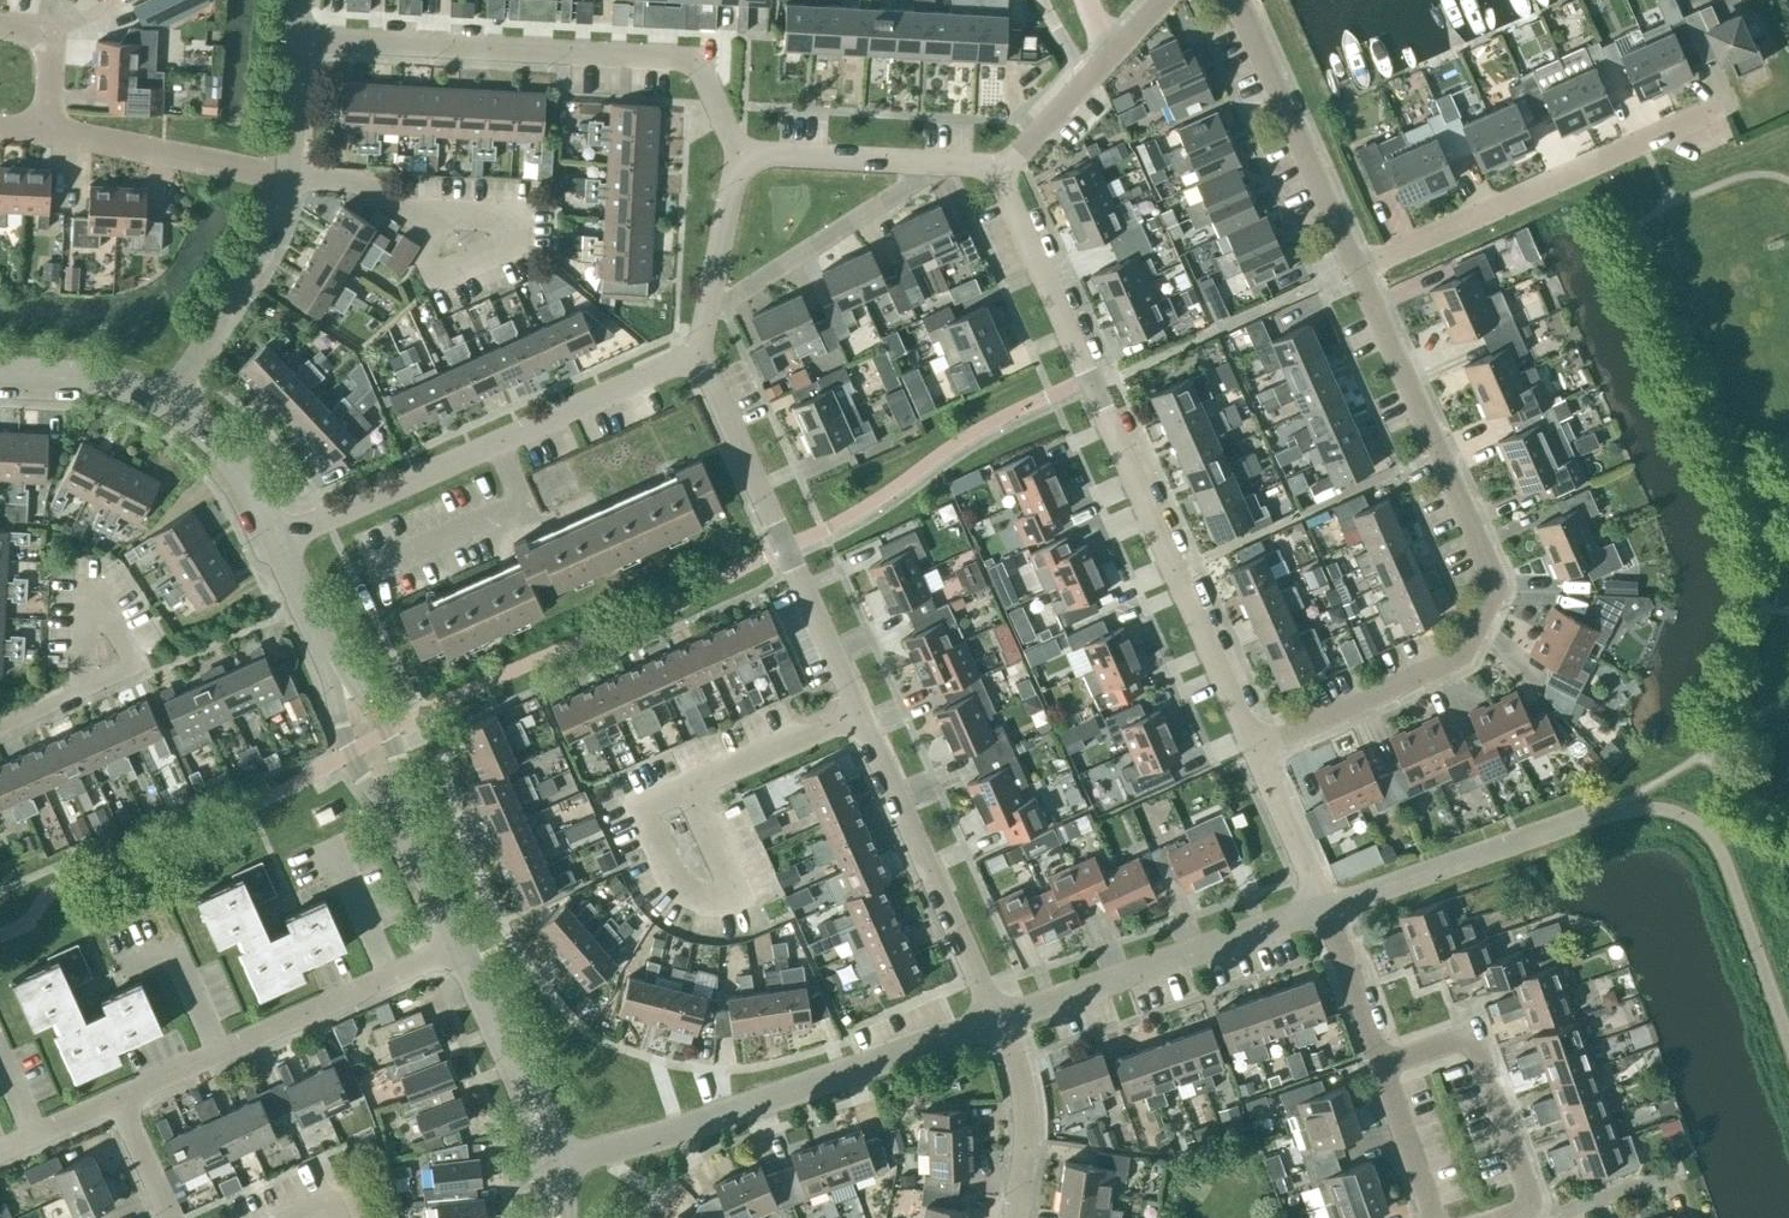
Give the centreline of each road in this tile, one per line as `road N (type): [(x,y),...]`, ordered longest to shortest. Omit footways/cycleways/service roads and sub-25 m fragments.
road 1 (residential): [(1359,272),(1497,576),(1488,616),(1463,659),(1255,756)]
road 2 (residential): [(995,170),(1255,756)]
road 3 (residential): [(743,162),(706,84),(679,61),(303,40)]
road 4 (residential): [(552,1163),(1000,1027)]
road 5 (residential): [(276,545),(699,353)]
road 6 (unclassified): [(457,944),(276,545)]
road 7 (residential): [(1359,272),(1725,107)]
road 8 (residential): [(855,709),(699,353)]
road 9 (residential): [(1000,1027),(855,709)]
road 10 (residential): [(1000,1027),(1325,907)]
road 11 (residential): [(1239,0),(1359,272)]
road 12 (residential): [(1325,907),(1588,818)]
road 13 (residential): [(1532,1205),(1471,1035),(1381,1061)]
road 14 (residential): [(684,785),(731,888),(717,900),(677,891),(635,805)]
road 15 (residential): [(708,305),(723,305),(916,179),(919,160)]
road 16 (residential): [(217,1054),(457,944)]
road 17 (residential): [(175,406),(296,184)]
road 18 (residential): [(296,184),(48,135)]
road 19 (unclassified): [(552,1163),(457,944)]
road 20 (residential): [(434,229),(444,215),(514,218),(520,245),(435,283),(420,258)]
road 21 (residential): [(1020,1217),(1032,1128),(1000,1027)]
road 22 (residential): [(684,785),(855,709)]
road 23 (unclassified): [(175,406),(90,380),(0,376)]
road 24 (residential): [(743,162),(781,155),(919,160)]
road 25 (unclassified): [(276,545),(218,445),(175,406)]
road 26 (residential): [(1255,756),(1325,907)]
road 27 (residential): [(1434,1217),(1381,1061)]
road 28 (residential): [(217,1054),(175,953),(124,974)]
road 29 (residential): [(1381,1061),(1325,907)]
road 30 (residential): [(82,690),(139,665),(94,594),(80,597)]
road 31 (residential): [(995,170),(1105,59)]
road 32 (residential): [(434,229),(344,181),(296,184)]
road 33 (residential): [(708,305),(743,162)]
road 34 (residential): [(296,184),(303,40)]
road 35 (residential): [(48,135),(49,56),(40,37),(0,27)]
road 36 (residential): [(1532,1205),(1565,1212),(1593,1207),(1628,1182),(1653,1185)]
road 37 (residential): [(165,1217),(117,1100)]

